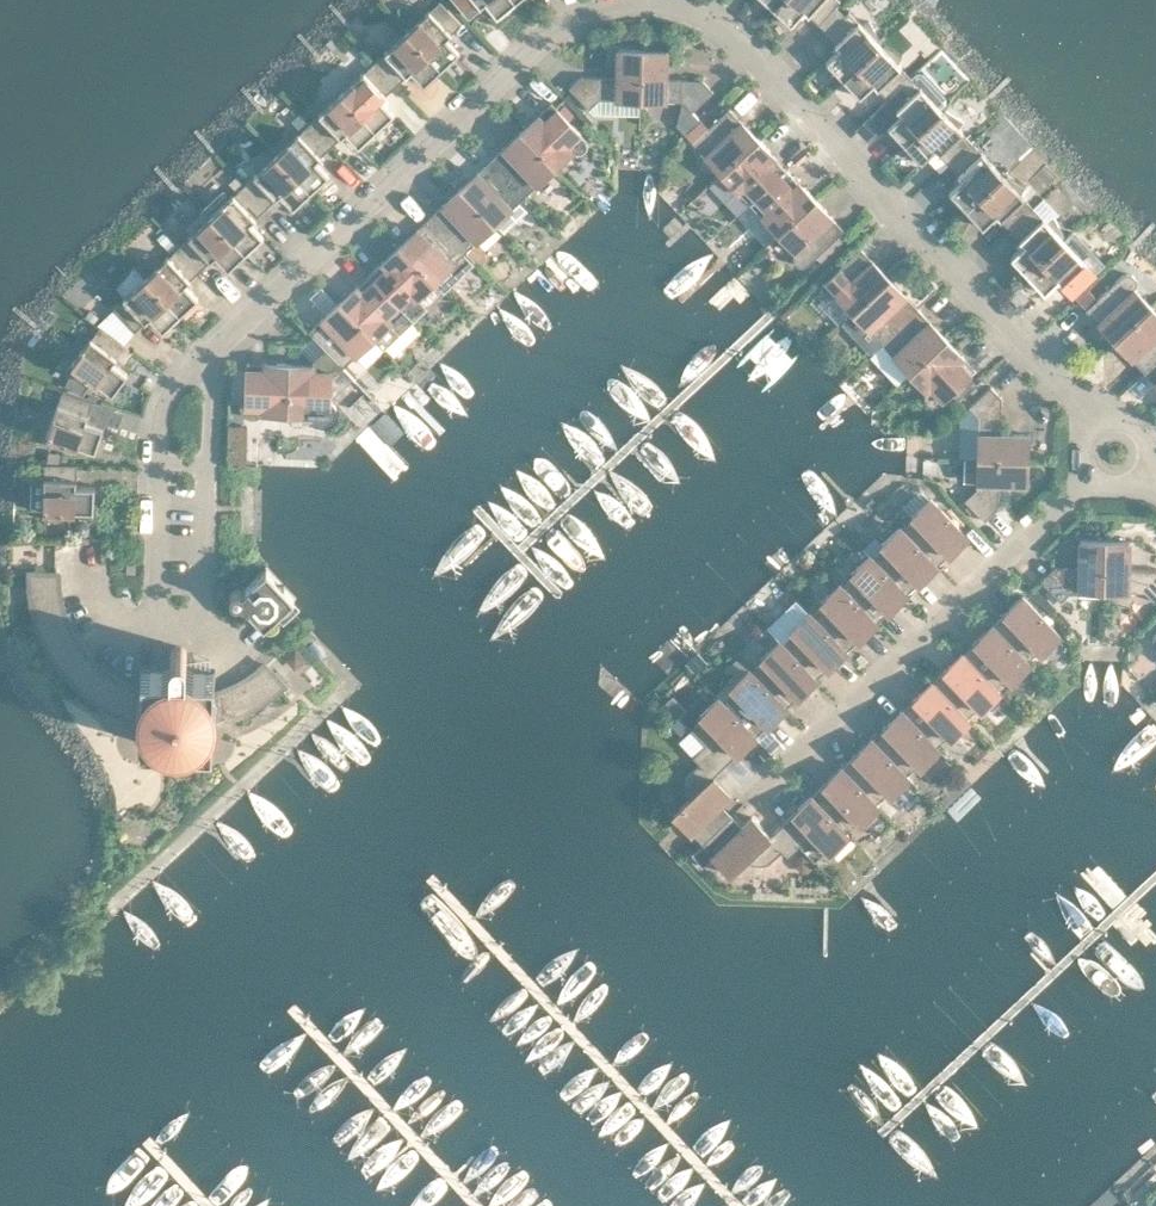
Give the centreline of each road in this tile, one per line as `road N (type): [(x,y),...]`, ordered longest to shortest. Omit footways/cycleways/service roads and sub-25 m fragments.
road 1 (residential): [(1108,432),(745,39),(647,15),(585,29),(209,362)]
road 2 (residential): [(778,819),(1100,492)]
road 3 (residential): [(209,362),(175,425),(150,628)]
road 4 (residential): [(208,630),(224,418),(209,362)]

